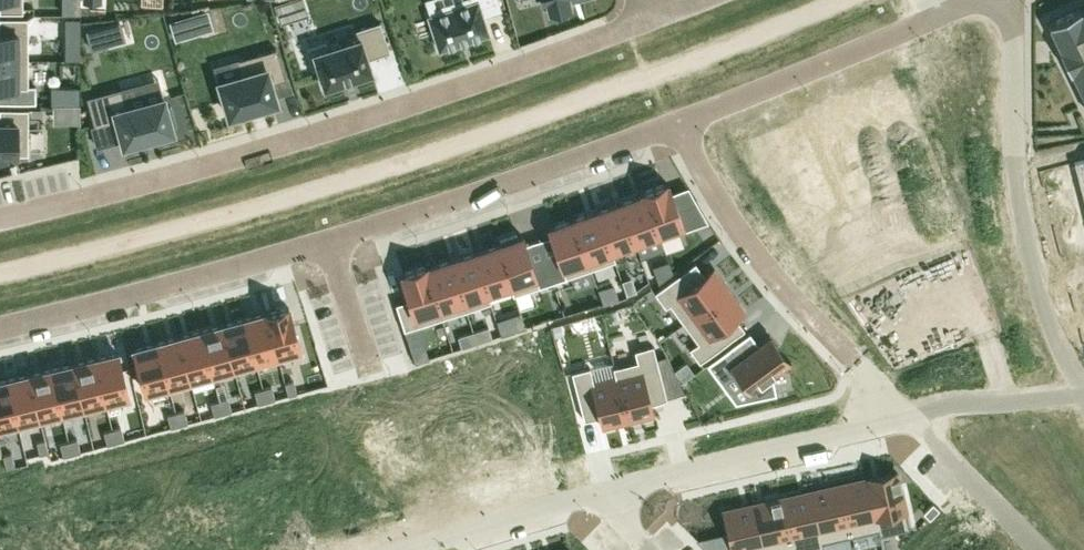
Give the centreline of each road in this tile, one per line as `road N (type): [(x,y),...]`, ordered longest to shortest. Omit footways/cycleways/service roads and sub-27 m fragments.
road 1 (track): [(0,273),(437,152),(664,75),(839,0)]
road 2 (residential): [(0,327),(318,244),(679,123)]
road 3 (residential): [(0,217),(443,94),(644,23)]
road 4 (residential): [(901,414),(773,274),(705,183),(679,123)]
road 5 (residential): [(597,495),(804,451),(901,414)]
road 6 (residential): [(679,123),(944,15)]
road 7 (residential): [(1013,160),(1043,301),(1082,392)]
road 8 (residential): [(901,414),(1037,549)]
road 9 (residential): [(422,549),(597,495)]
road 10 (residential): [(1082,392),(901,414)]
road 11 (residential): [(1013,160),(1010,0)]

